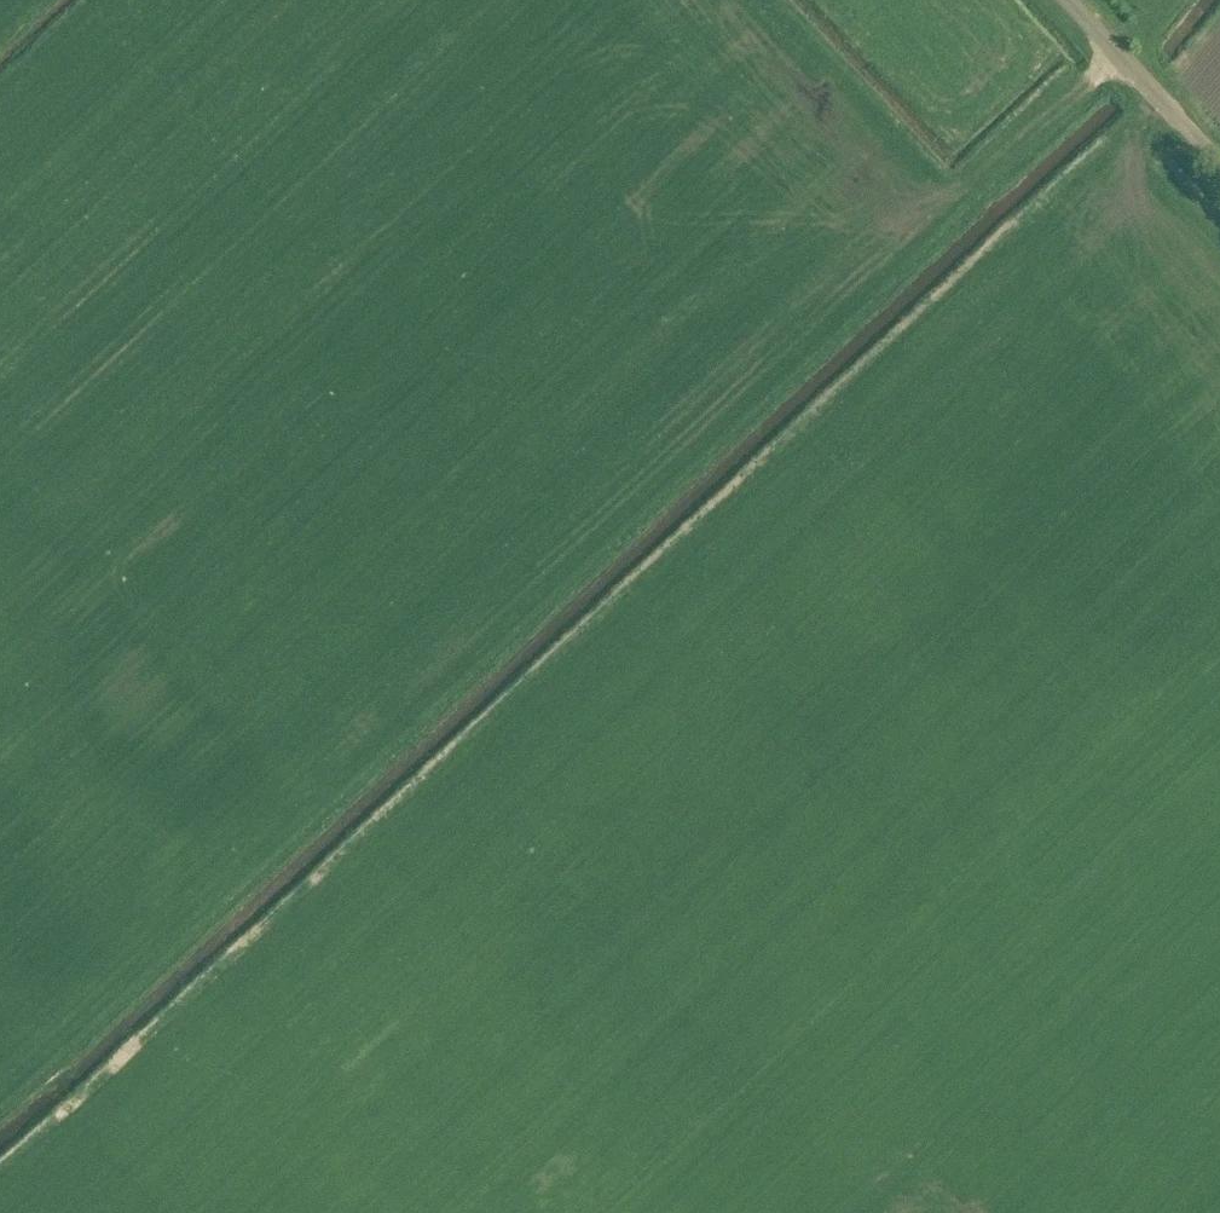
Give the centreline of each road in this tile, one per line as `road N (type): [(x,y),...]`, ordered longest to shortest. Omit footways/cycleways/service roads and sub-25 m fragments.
road 1 (unclassified): [(1219,165),(1064,0)]

